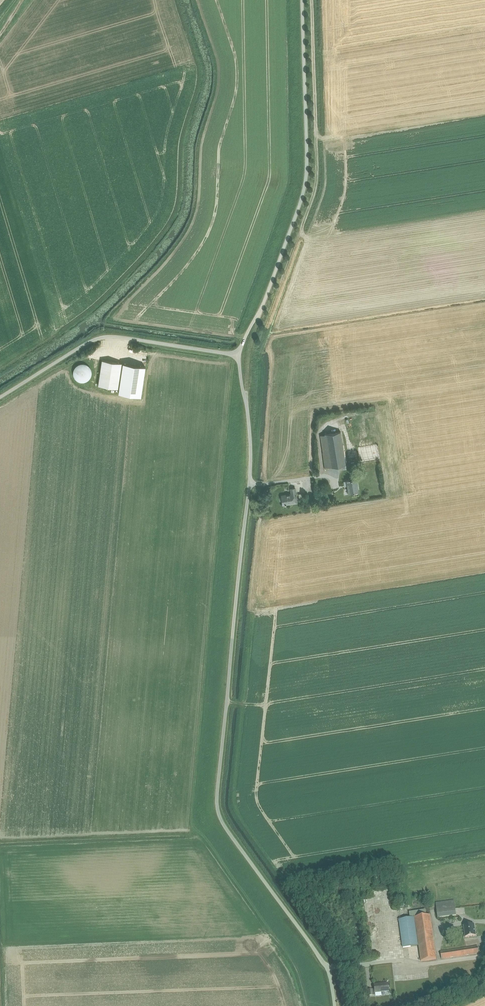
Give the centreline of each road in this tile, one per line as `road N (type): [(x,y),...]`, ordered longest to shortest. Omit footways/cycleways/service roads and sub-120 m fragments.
road 1 (unclassified): [(335,1005),(328,968),(217,805),(250,470),(239,355)]
road 2 (unclassified): [(239,355),(305,185),(302,0)]
road 3 (unclassified): [(0,397),(101,338),(239,355)]

